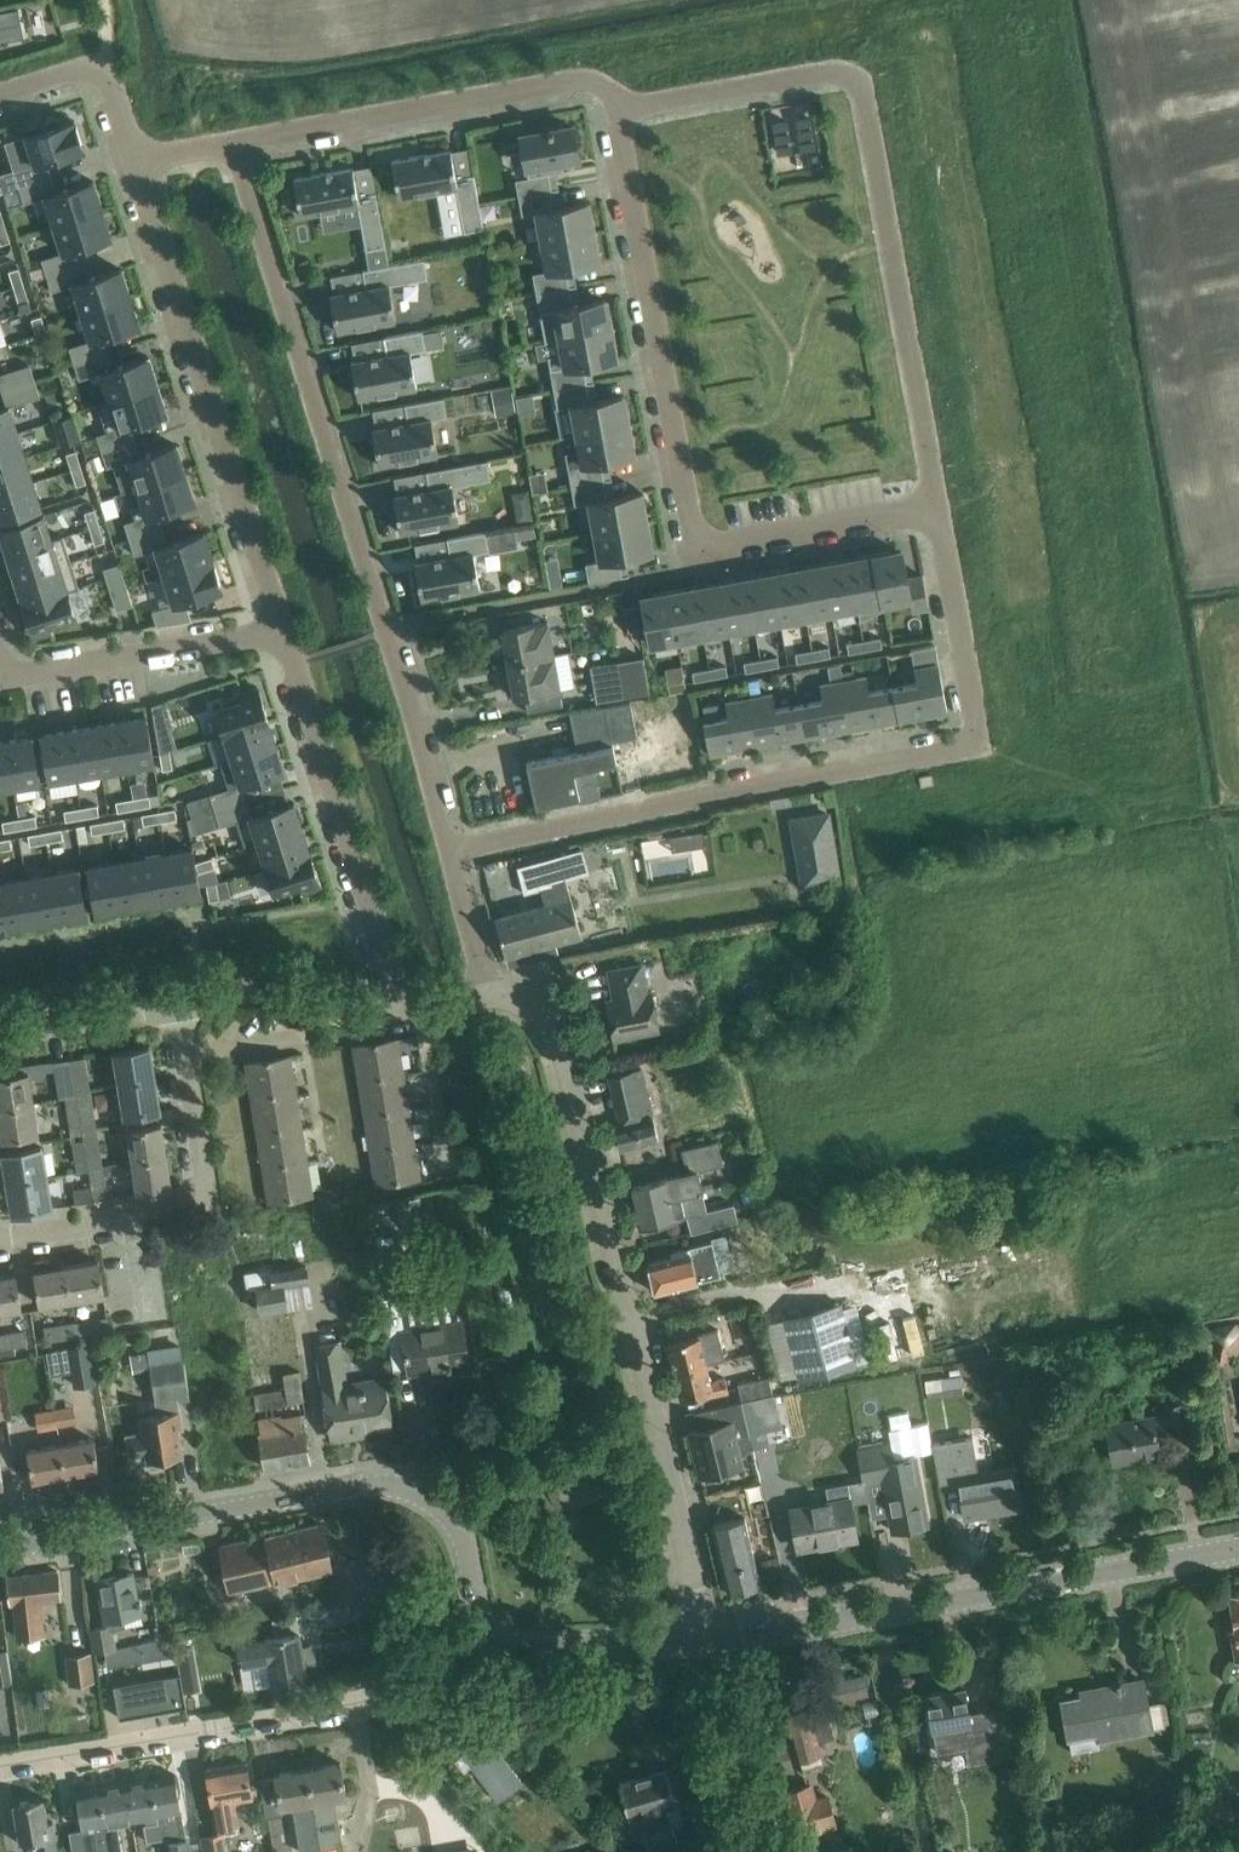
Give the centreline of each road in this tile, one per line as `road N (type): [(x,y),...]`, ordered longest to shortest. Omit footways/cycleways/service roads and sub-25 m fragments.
road 1 (residential): [(447,849),(232,143)]
road 2 (residential): [(707,1640),(552,1009),(524,987),(489,995)]
road 3 (residential): [(938,502),(698,543),(617,108)]
road 4 (tertiary): [(0,1549),(364,1484),(406,1487),(431,1500),(462,1539),(491,1631)]
road 5 (residential): [(974,740),(956,750),(447,849)]
road 6 (tertiary): [(707,1640),(1238,1549)]
road 7 (residential): [(135,160),(284,632)]
road 8 (residential): [(0,1762),(355,1700),(404,1690),(451,1665)]
road 9 (residential): [(938,502),(862,87),(852,74)]
road 10 (residential): [(232,143),(582,79),(604,87),(617,108)]
road 11 (residential): [(0,1240),(180,1210),(204,1192),(178,1004)]
road 12 (residential): [(284,632),(404,1010)]
road 13 (residential): [(5,681),(284,632)]
road 14 (residential): [(974,740),(979,725),(938,502)]
road 15 (unclassified): [(617,108),(852,74)]
road 16 (residential): [(178,1004),(260,990),(341,1015),(404,1010)]
road 17 (tertiary): [(707,1640),(522,1646),(491,1631)]
road 18 (unclassified): [(763,1851),(707,1640)]
road 19 (residential): [(0,1035),(178,1004)]
road 20 (residential): [(421,1007),(449,1171)]
road 21 (residential): [(489,995),(447,849)]

